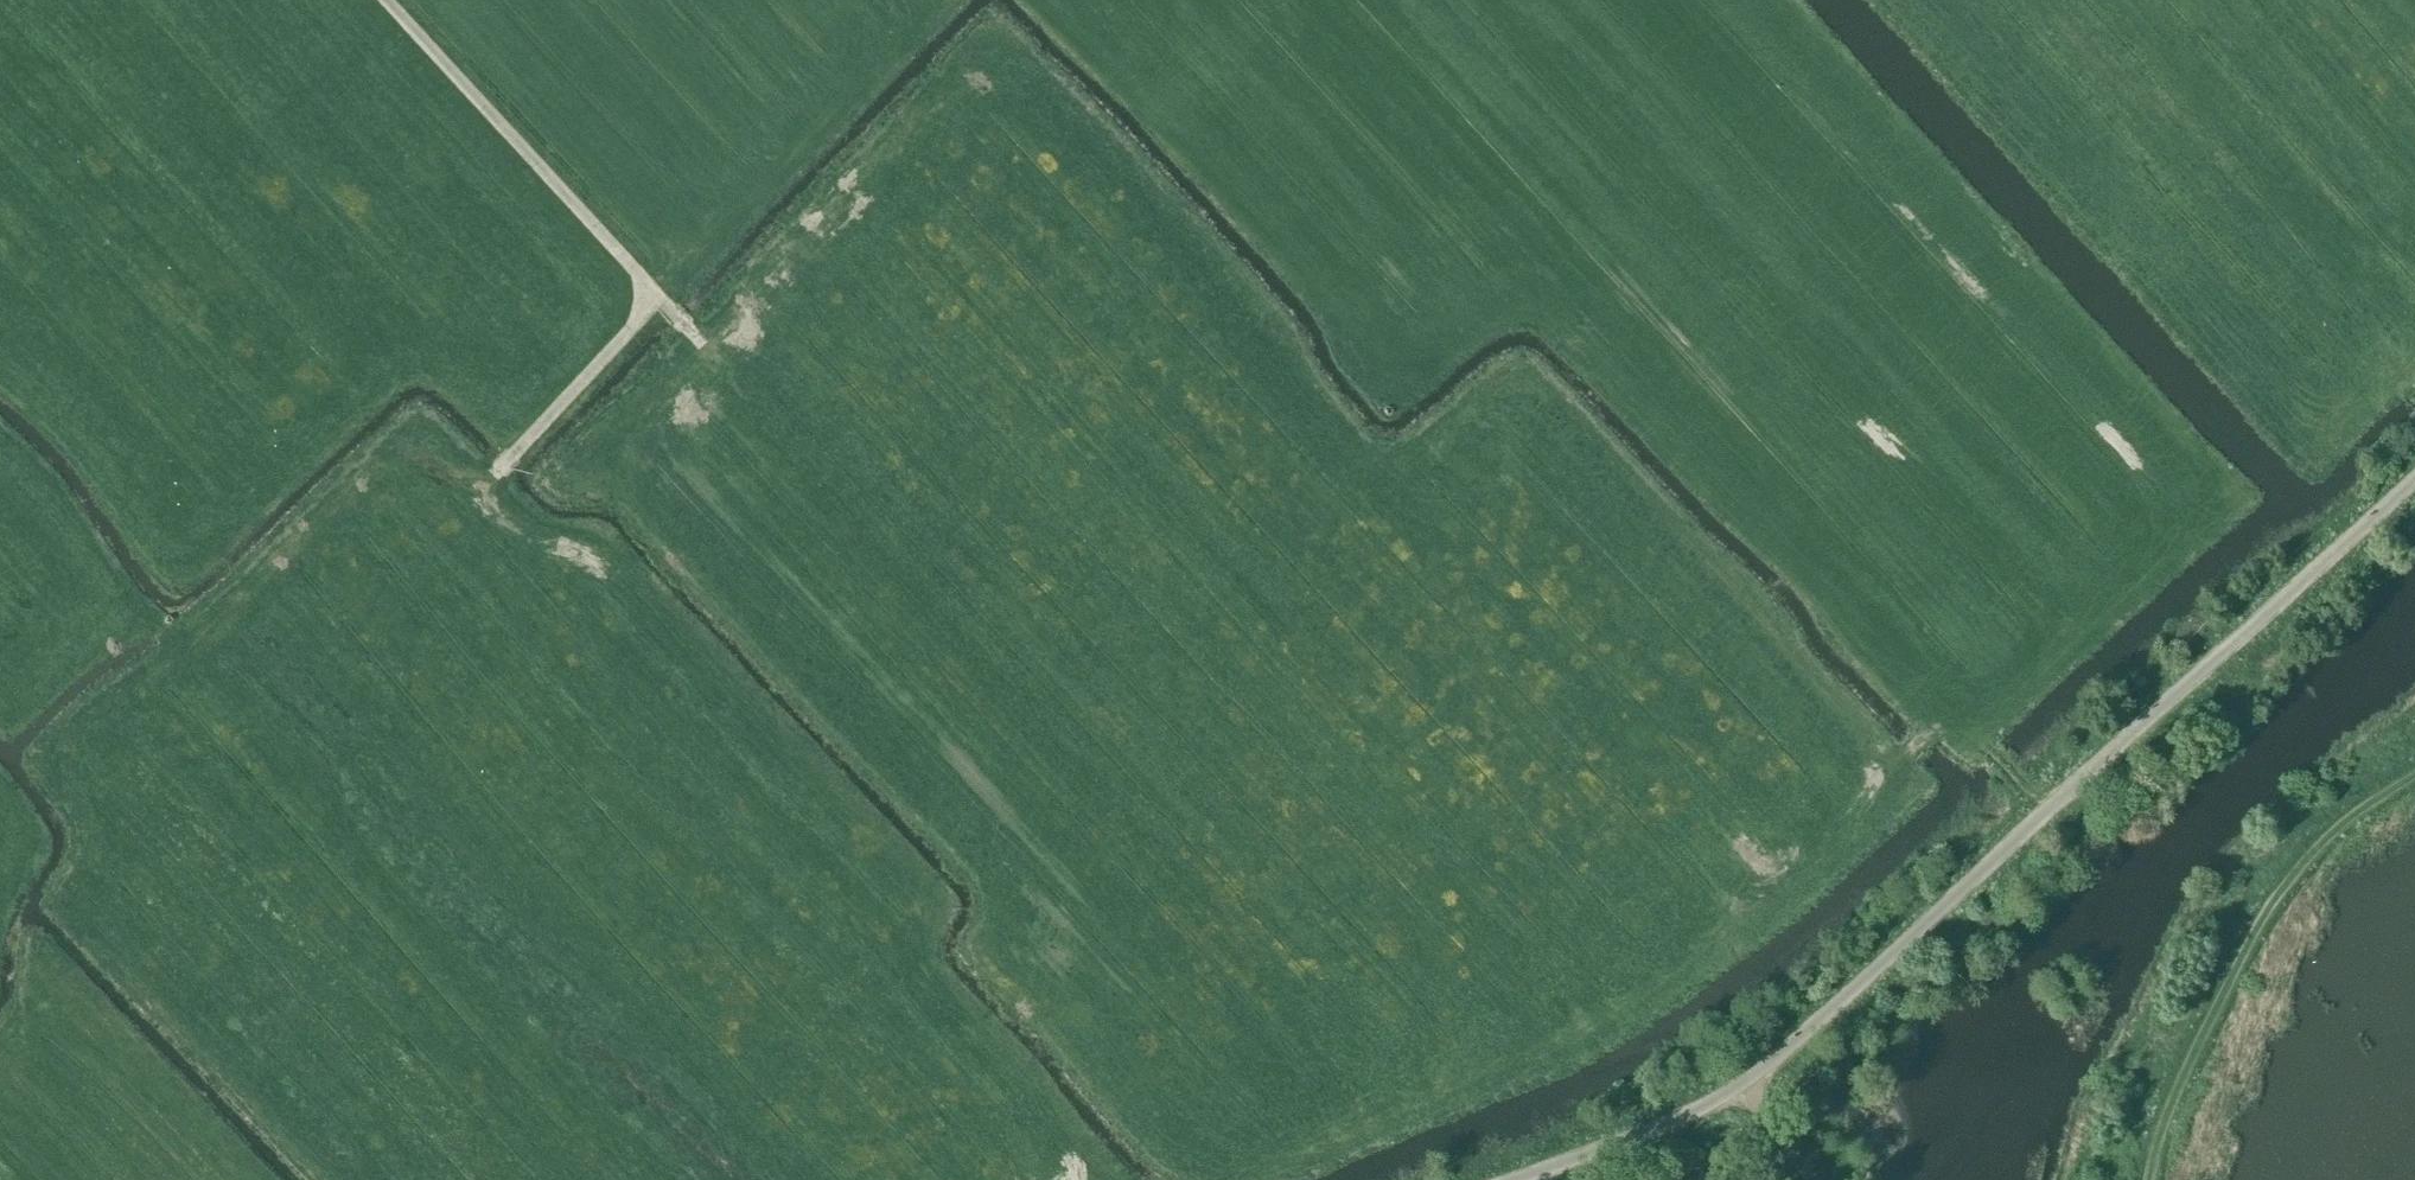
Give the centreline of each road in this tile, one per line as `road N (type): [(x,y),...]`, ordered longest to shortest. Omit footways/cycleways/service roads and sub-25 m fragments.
road 1 (track): [(383,0),(646,288),(636,319),(496,475)]

